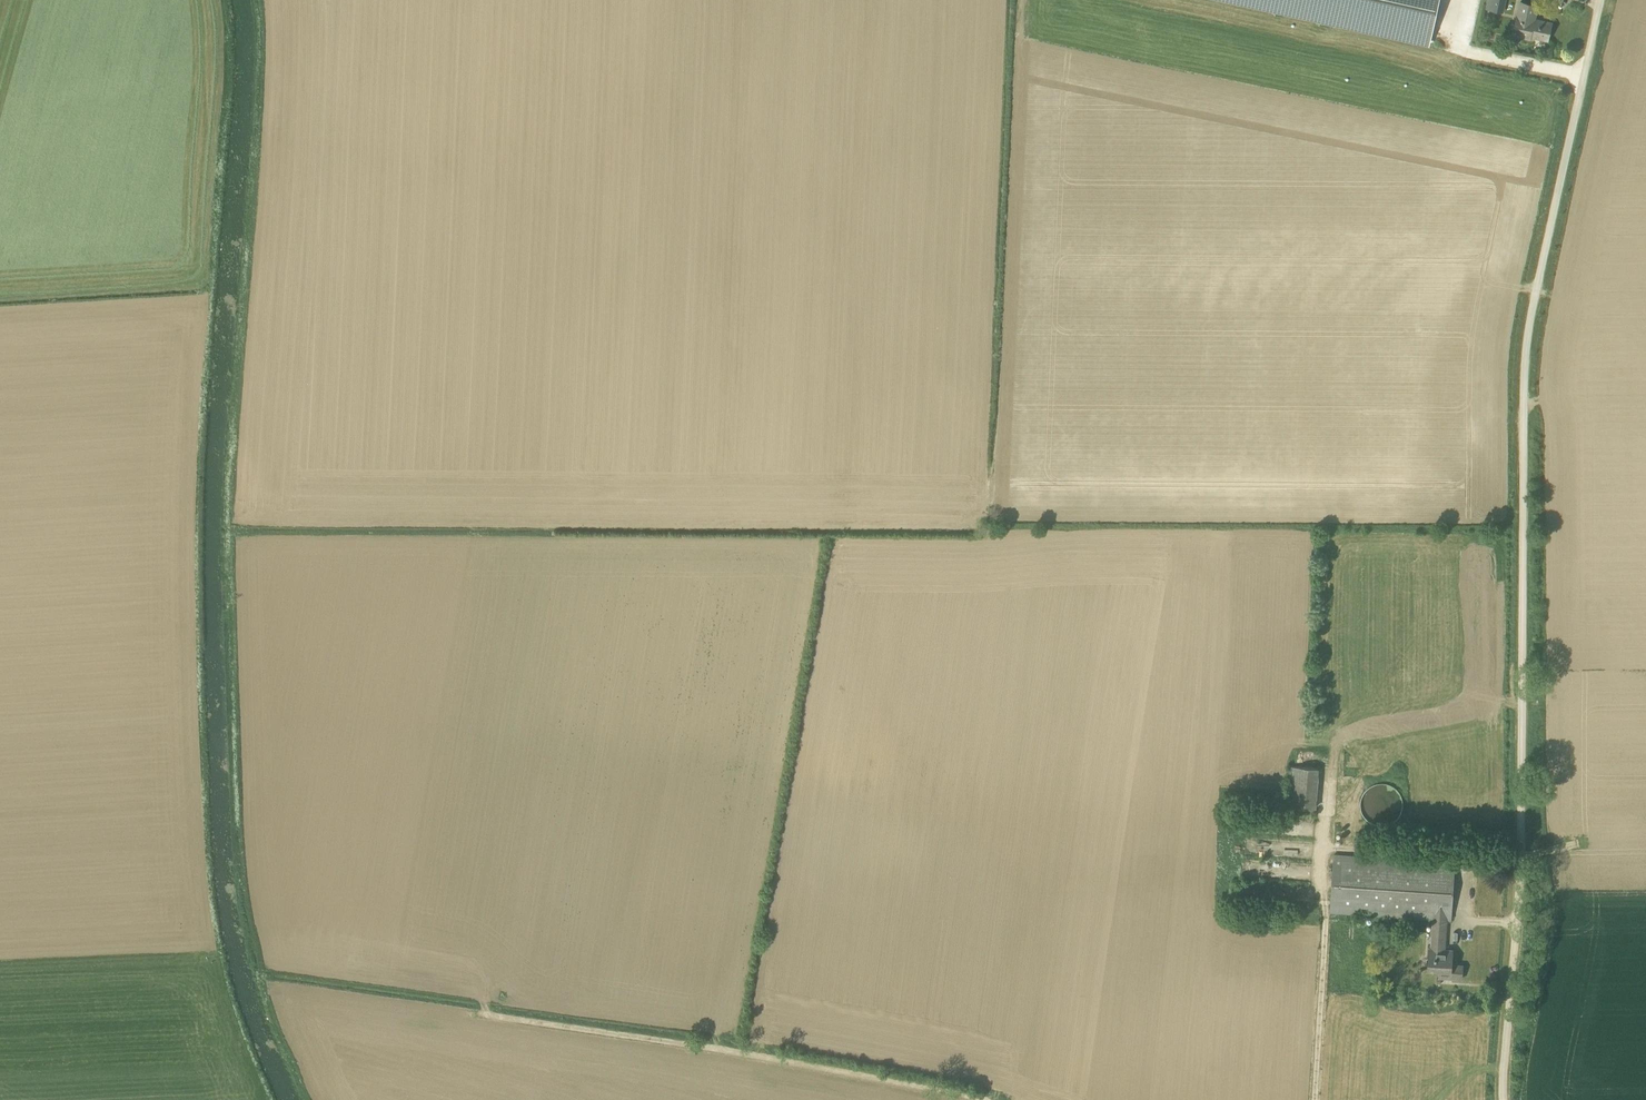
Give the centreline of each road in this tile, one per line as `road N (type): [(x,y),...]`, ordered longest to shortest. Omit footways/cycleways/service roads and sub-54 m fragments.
road 1 (unclassified): [(1602,0),(1527,360),(1515,923),(1502,1099)]

